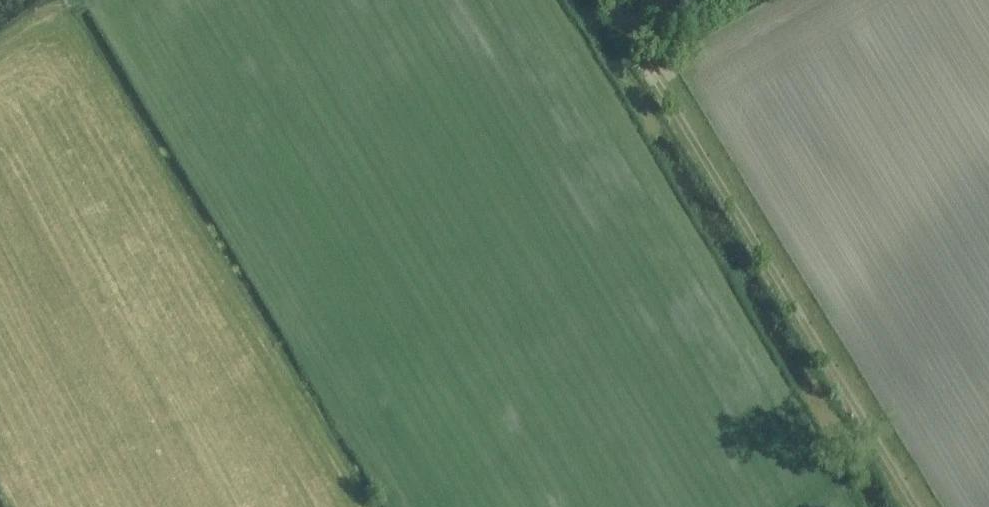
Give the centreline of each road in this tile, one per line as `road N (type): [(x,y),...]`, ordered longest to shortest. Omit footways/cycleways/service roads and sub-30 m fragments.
road 1 (track): [(915,506),(648,58)]

